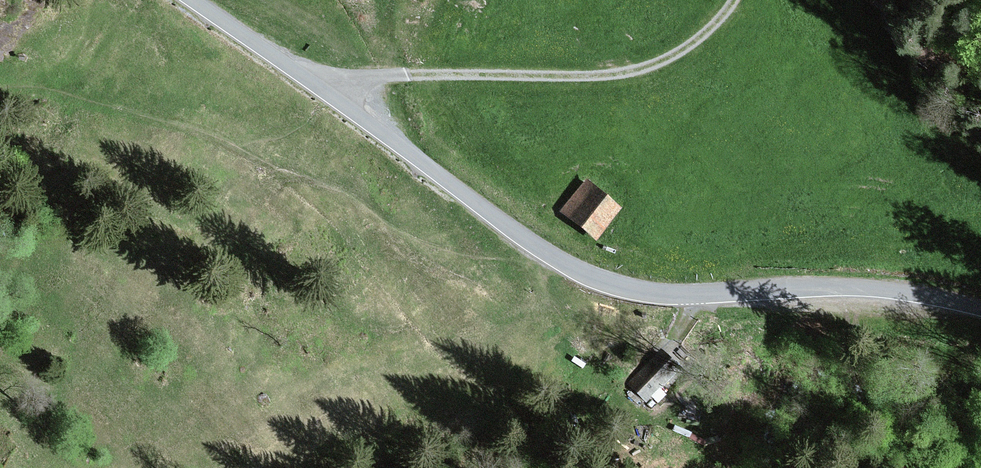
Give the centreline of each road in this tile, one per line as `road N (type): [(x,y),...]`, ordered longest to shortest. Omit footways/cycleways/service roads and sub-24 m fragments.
road 1 (unclassified): [(980,313),(895,289),(637,297),(532,246),(337,98),(184,0)]
road 2 (track): [(733,0),(668,61),(623,76),(371,78),(337,98)]

